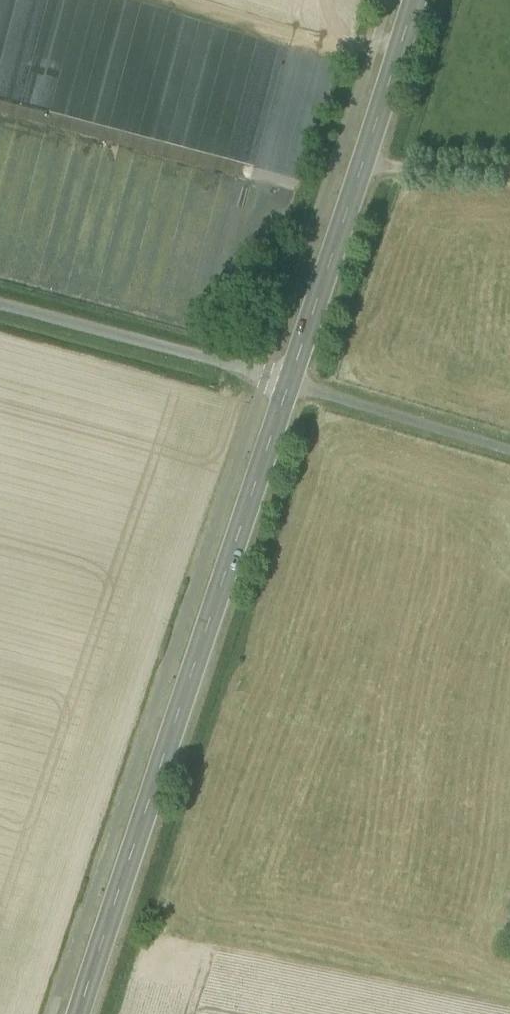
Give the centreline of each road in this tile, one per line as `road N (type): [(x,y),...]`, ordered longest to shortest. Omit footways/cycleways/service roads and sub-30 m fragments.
road 1 (tertiary): [(78,1013),(413,0)]

